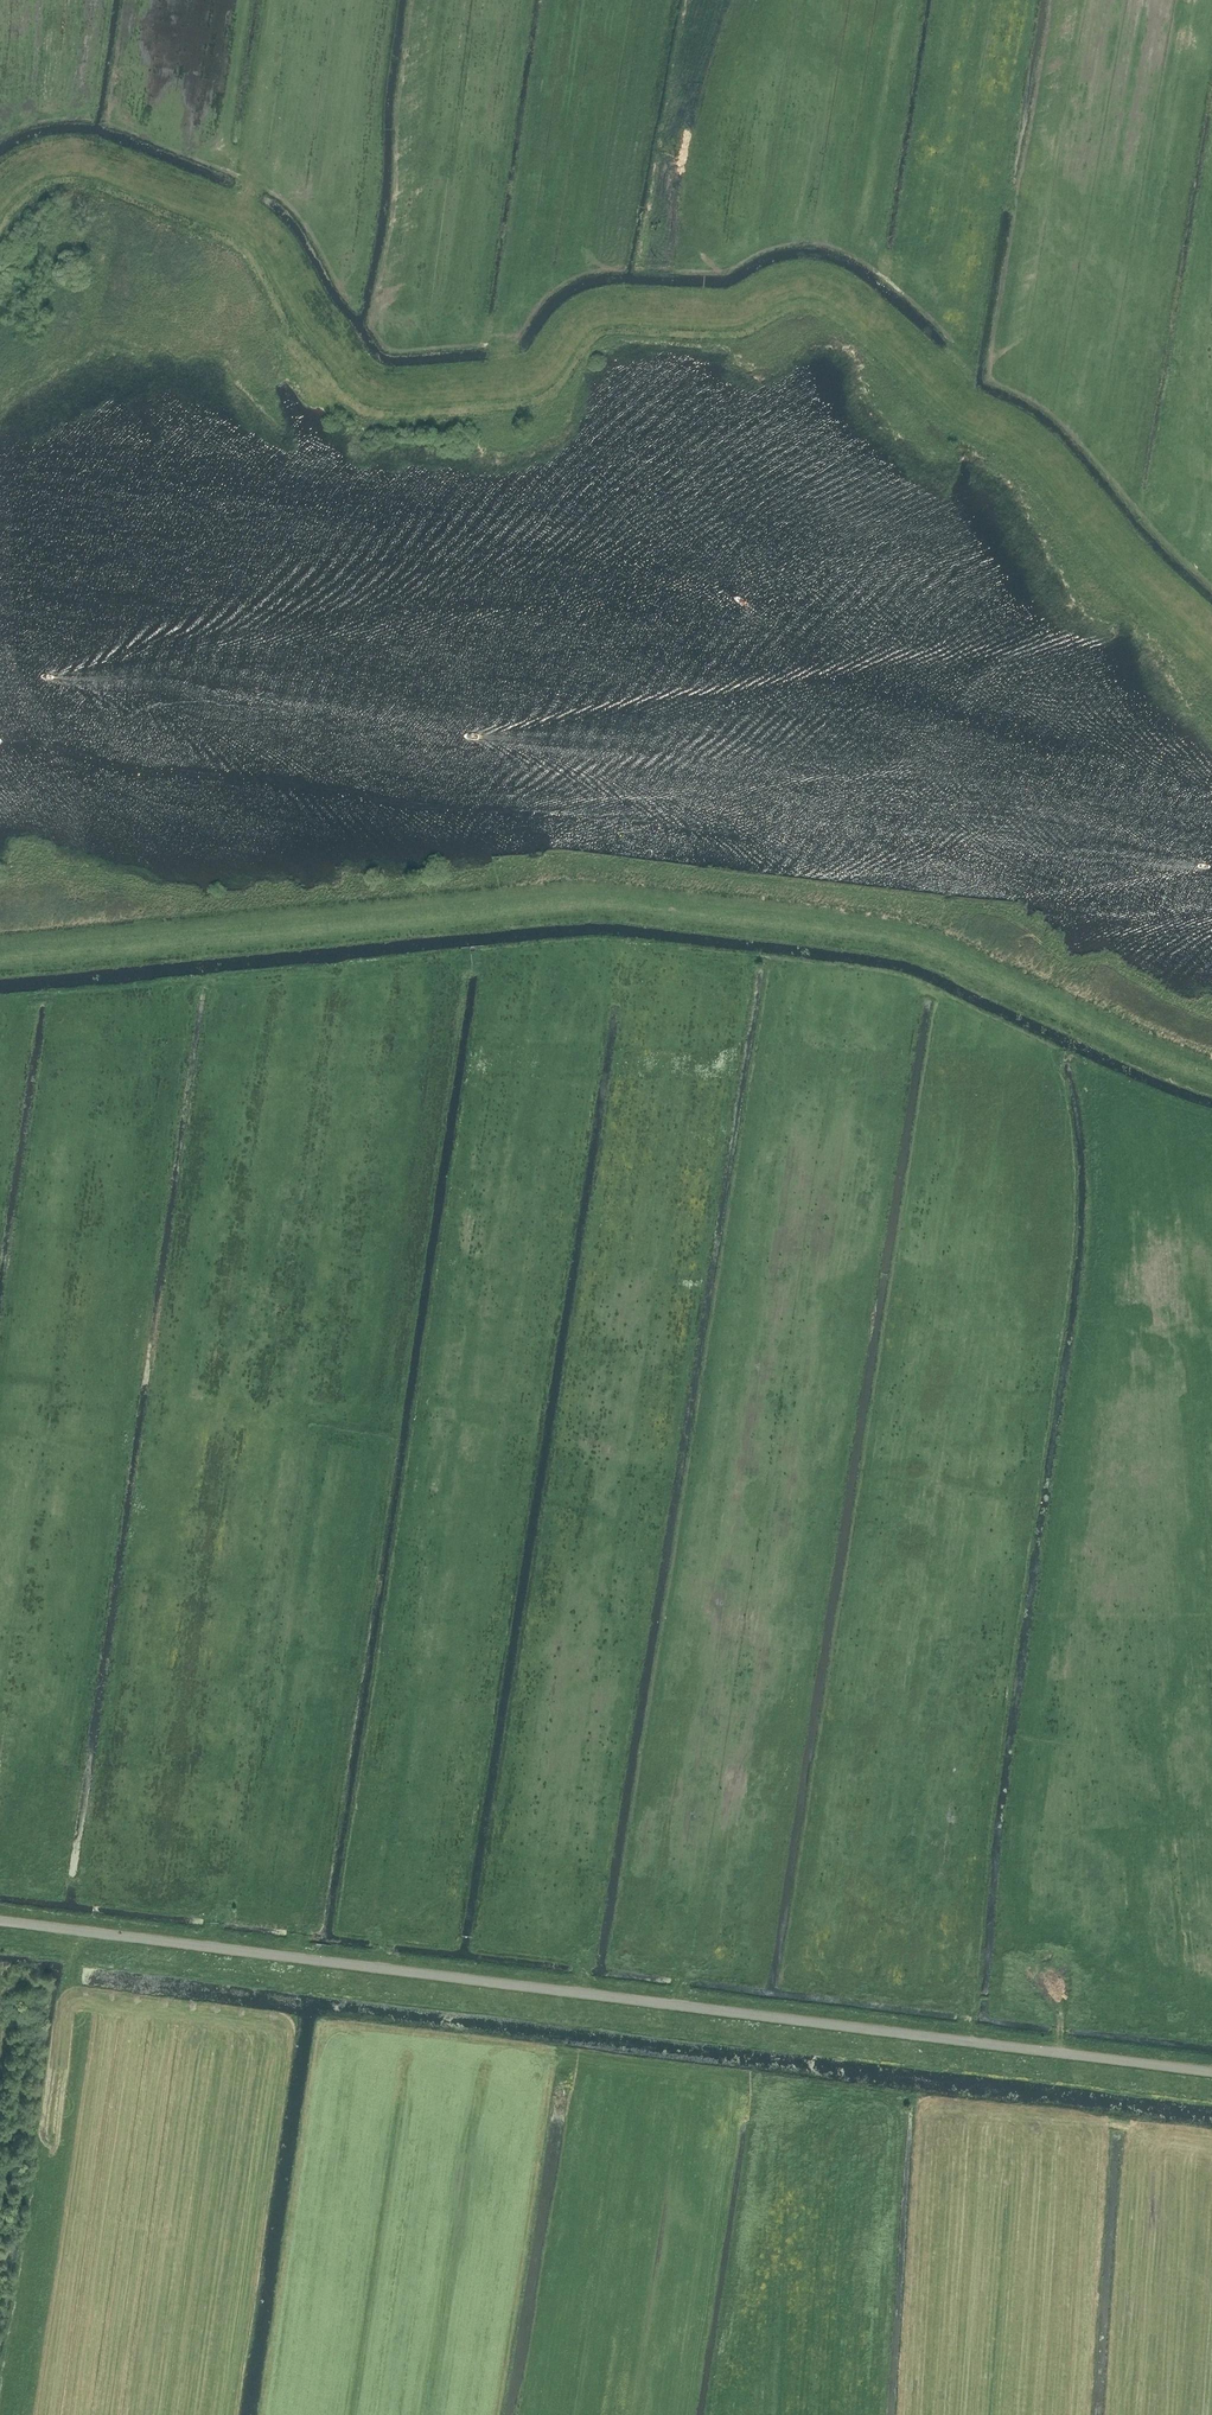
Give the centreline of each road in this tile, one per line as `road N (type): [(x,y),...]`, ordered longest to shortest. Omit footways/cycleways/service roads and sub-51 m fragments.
road 1 (unclassified): [(0,1921),(1211,2076)]

